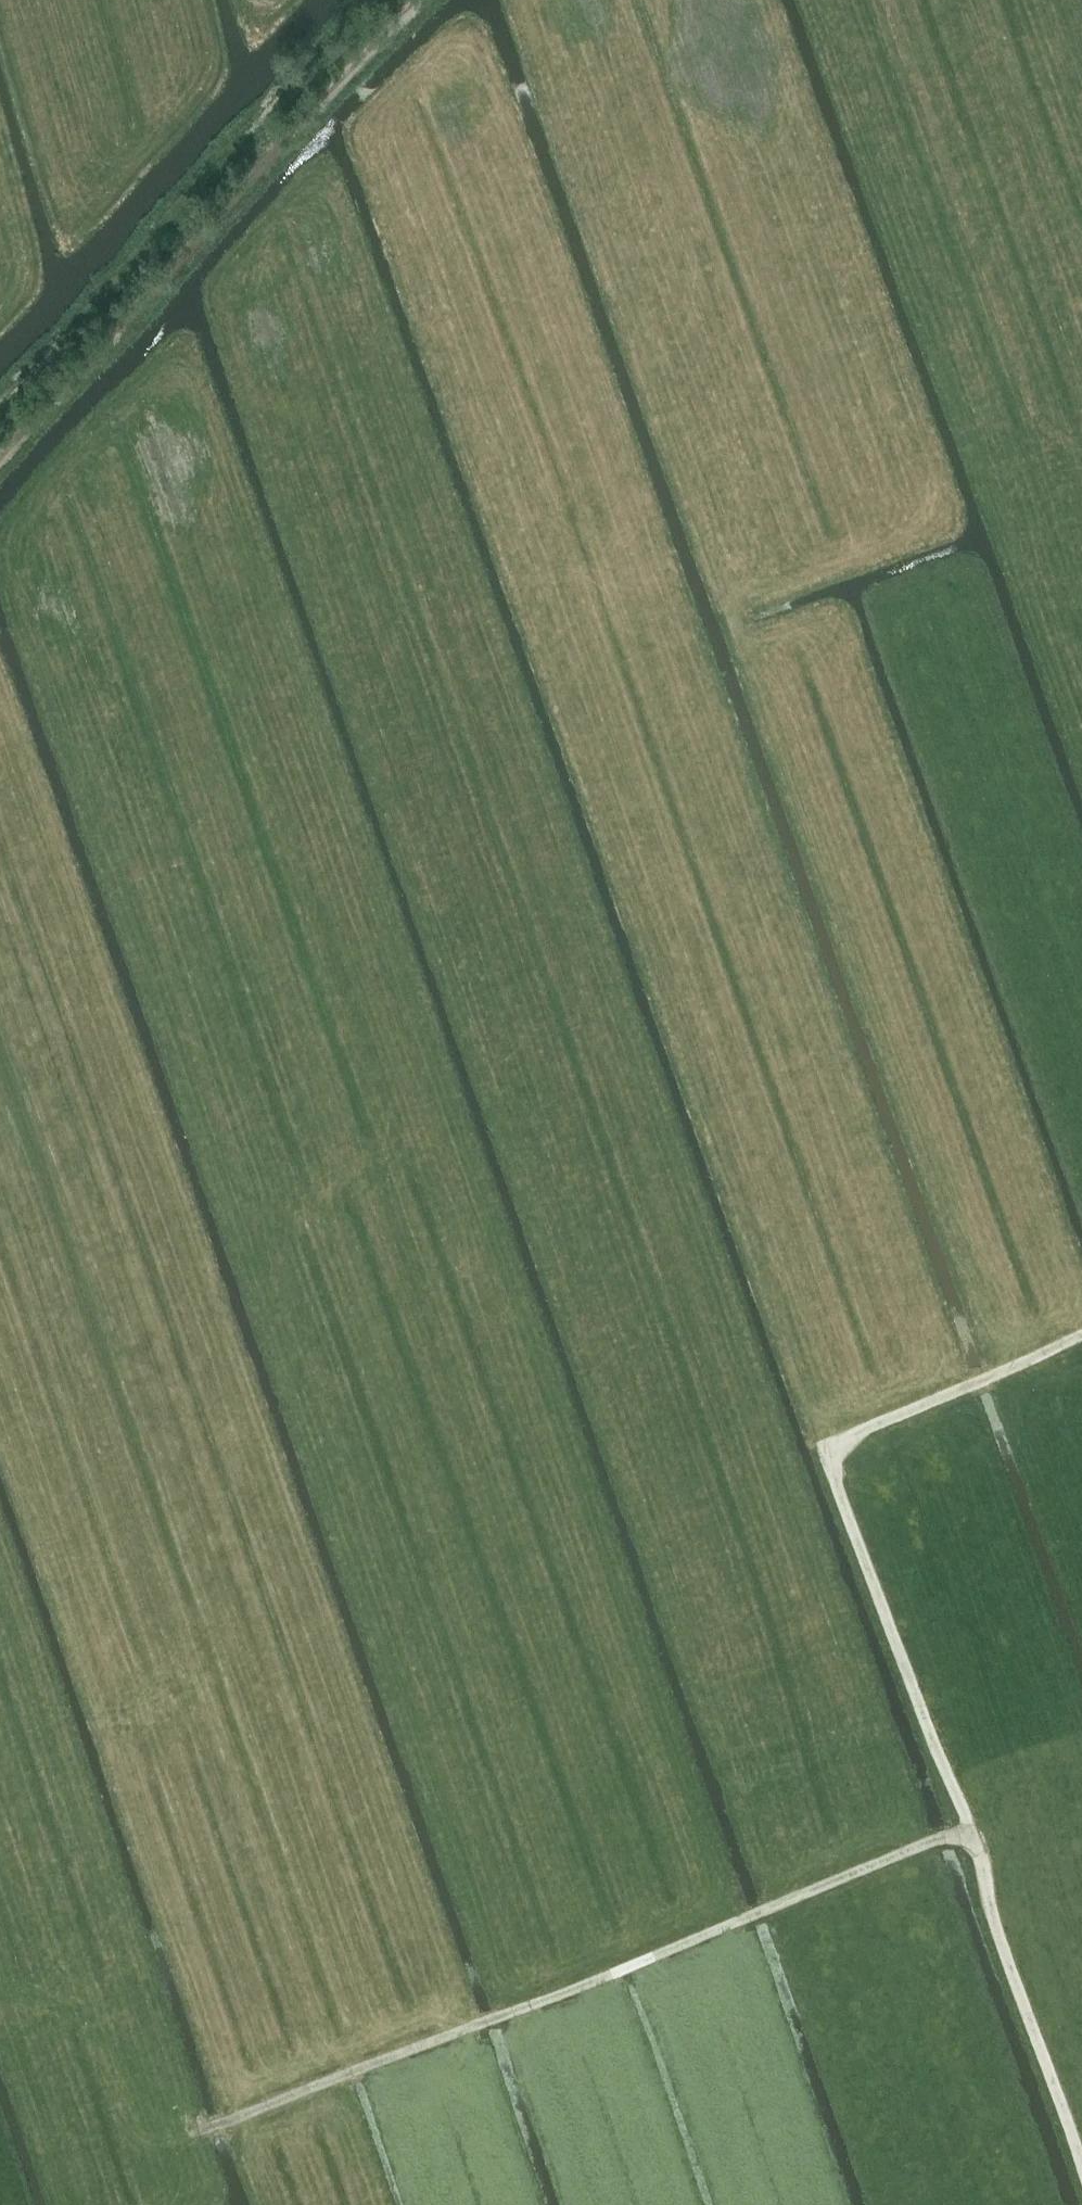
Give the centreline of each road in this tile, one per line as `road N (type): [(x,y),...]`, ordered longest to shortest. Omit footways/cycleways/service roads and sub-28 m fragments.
road 1 (track): [(1081,2167),(979,1857),(823,1451),(1081,1335)]
road 2 (track): [(968,1835),(203,2130)]

